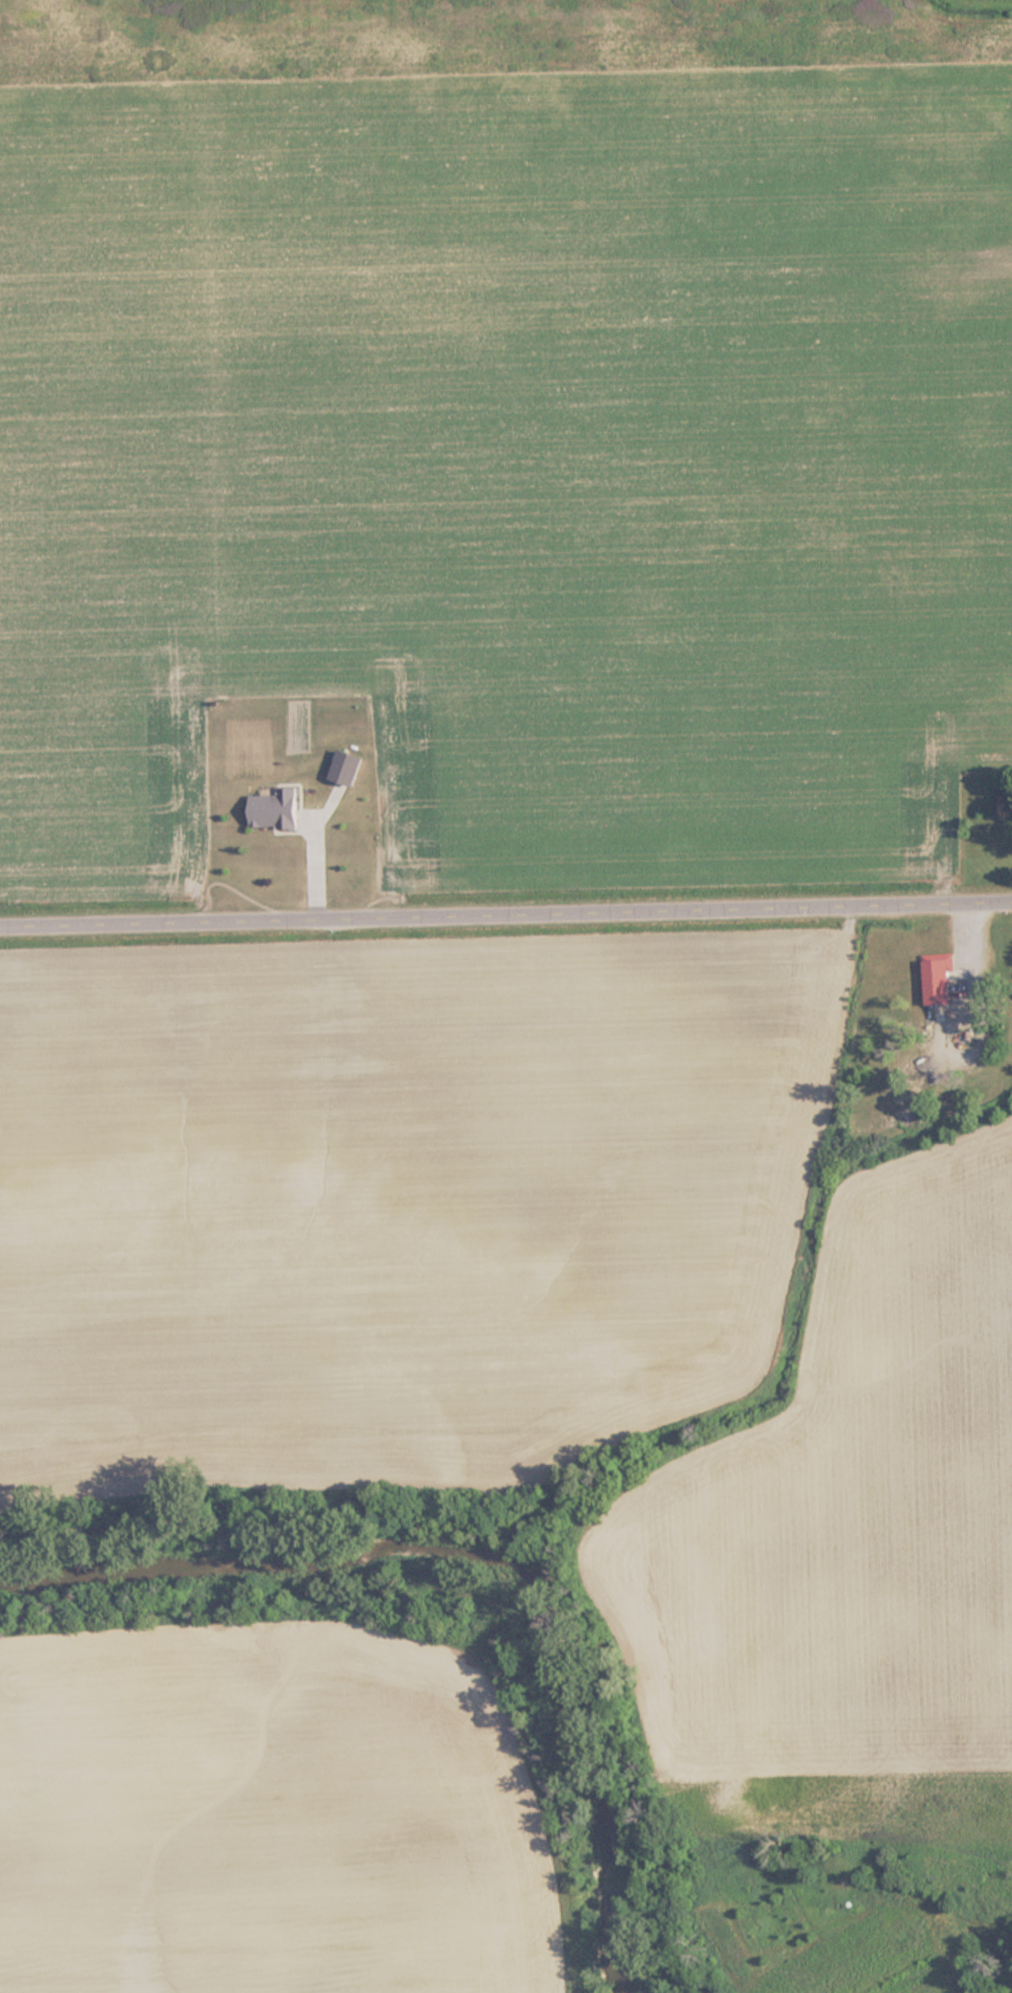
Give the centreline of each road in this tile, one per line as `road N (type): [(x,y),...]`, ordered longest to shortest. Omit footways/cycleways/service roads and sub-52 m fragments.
road 1 (residential): [(0,926),(1011,901)]

